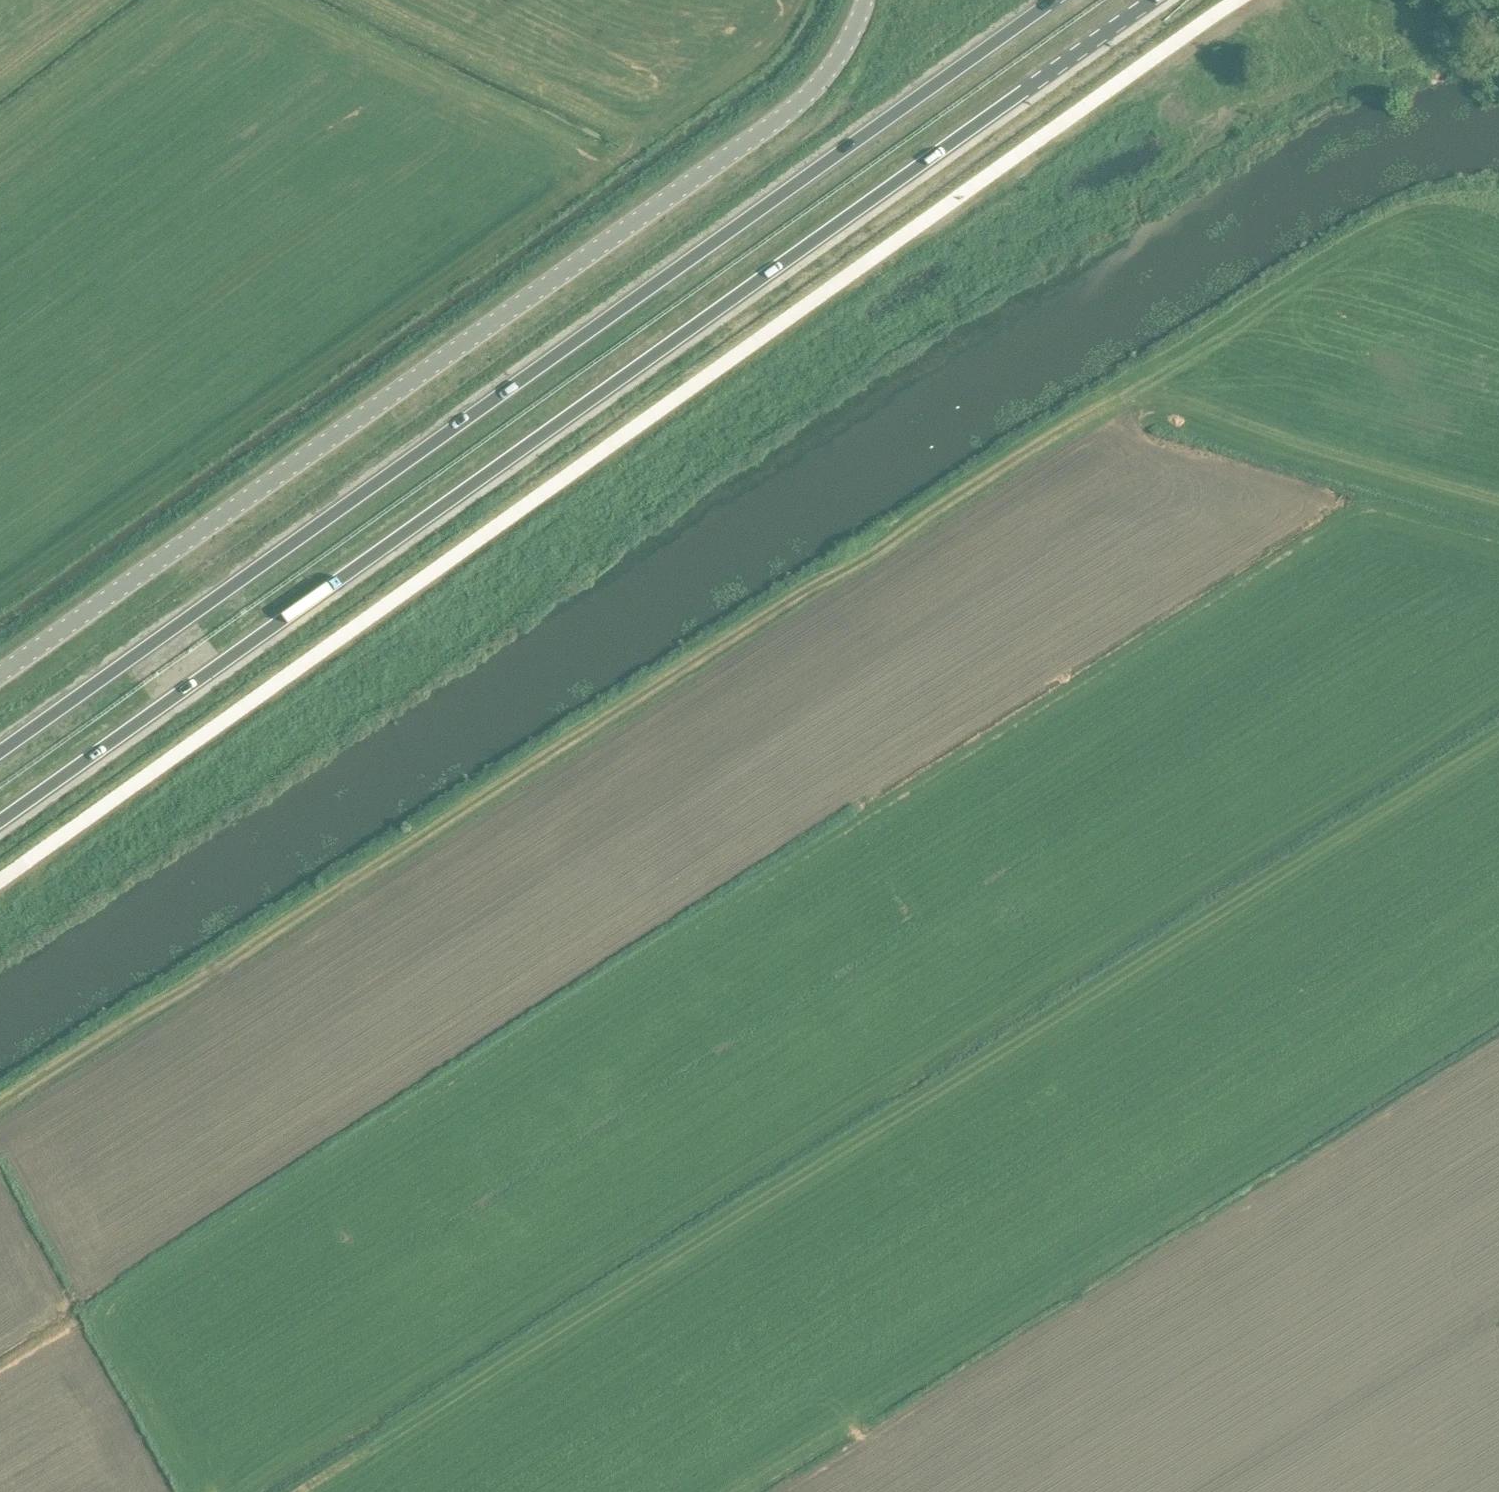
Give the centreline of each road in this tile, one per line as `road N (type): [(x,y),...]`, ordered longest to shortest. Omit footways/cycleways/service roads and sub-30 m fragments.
road 1 (trunk): [(0,819),(1148,0)]
road 2 (trunk): [(1052,0),(0,749)]
road 3 (unclassified): [(864,0),(818,82),(750,141),(0,673)]

